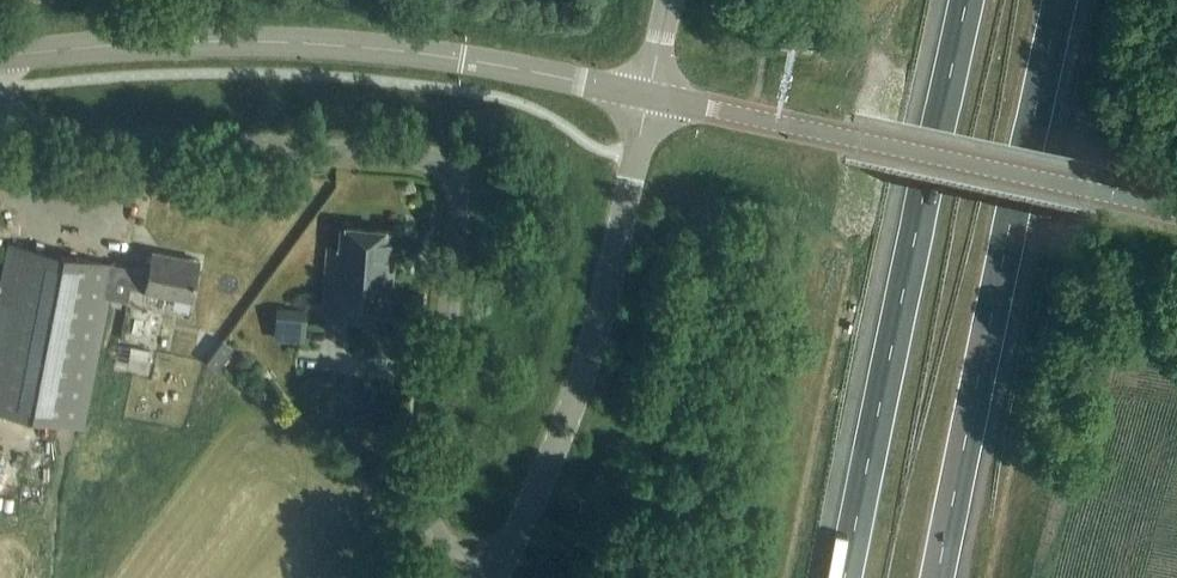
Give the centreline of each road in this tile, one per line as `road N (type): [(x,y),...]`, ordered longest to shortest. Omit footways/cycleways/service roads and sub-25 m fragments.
road 1 (unclassified): [(134,136),(410,156),(456,177),(463,200),(432,507),(446,541),(499,571)]
road 2 (tertiary): [(651,97),(461,59),(306,43),(0,57)]
road 3 (motorway): [(939,577),(1061,0)]
road 4 (motorway): [(969,0),(847,577)]
road 5 (tertiary): [(1176,210),(651,97)]
road 6 (tertiary): [(499,571),(582,380),(651,97)]

